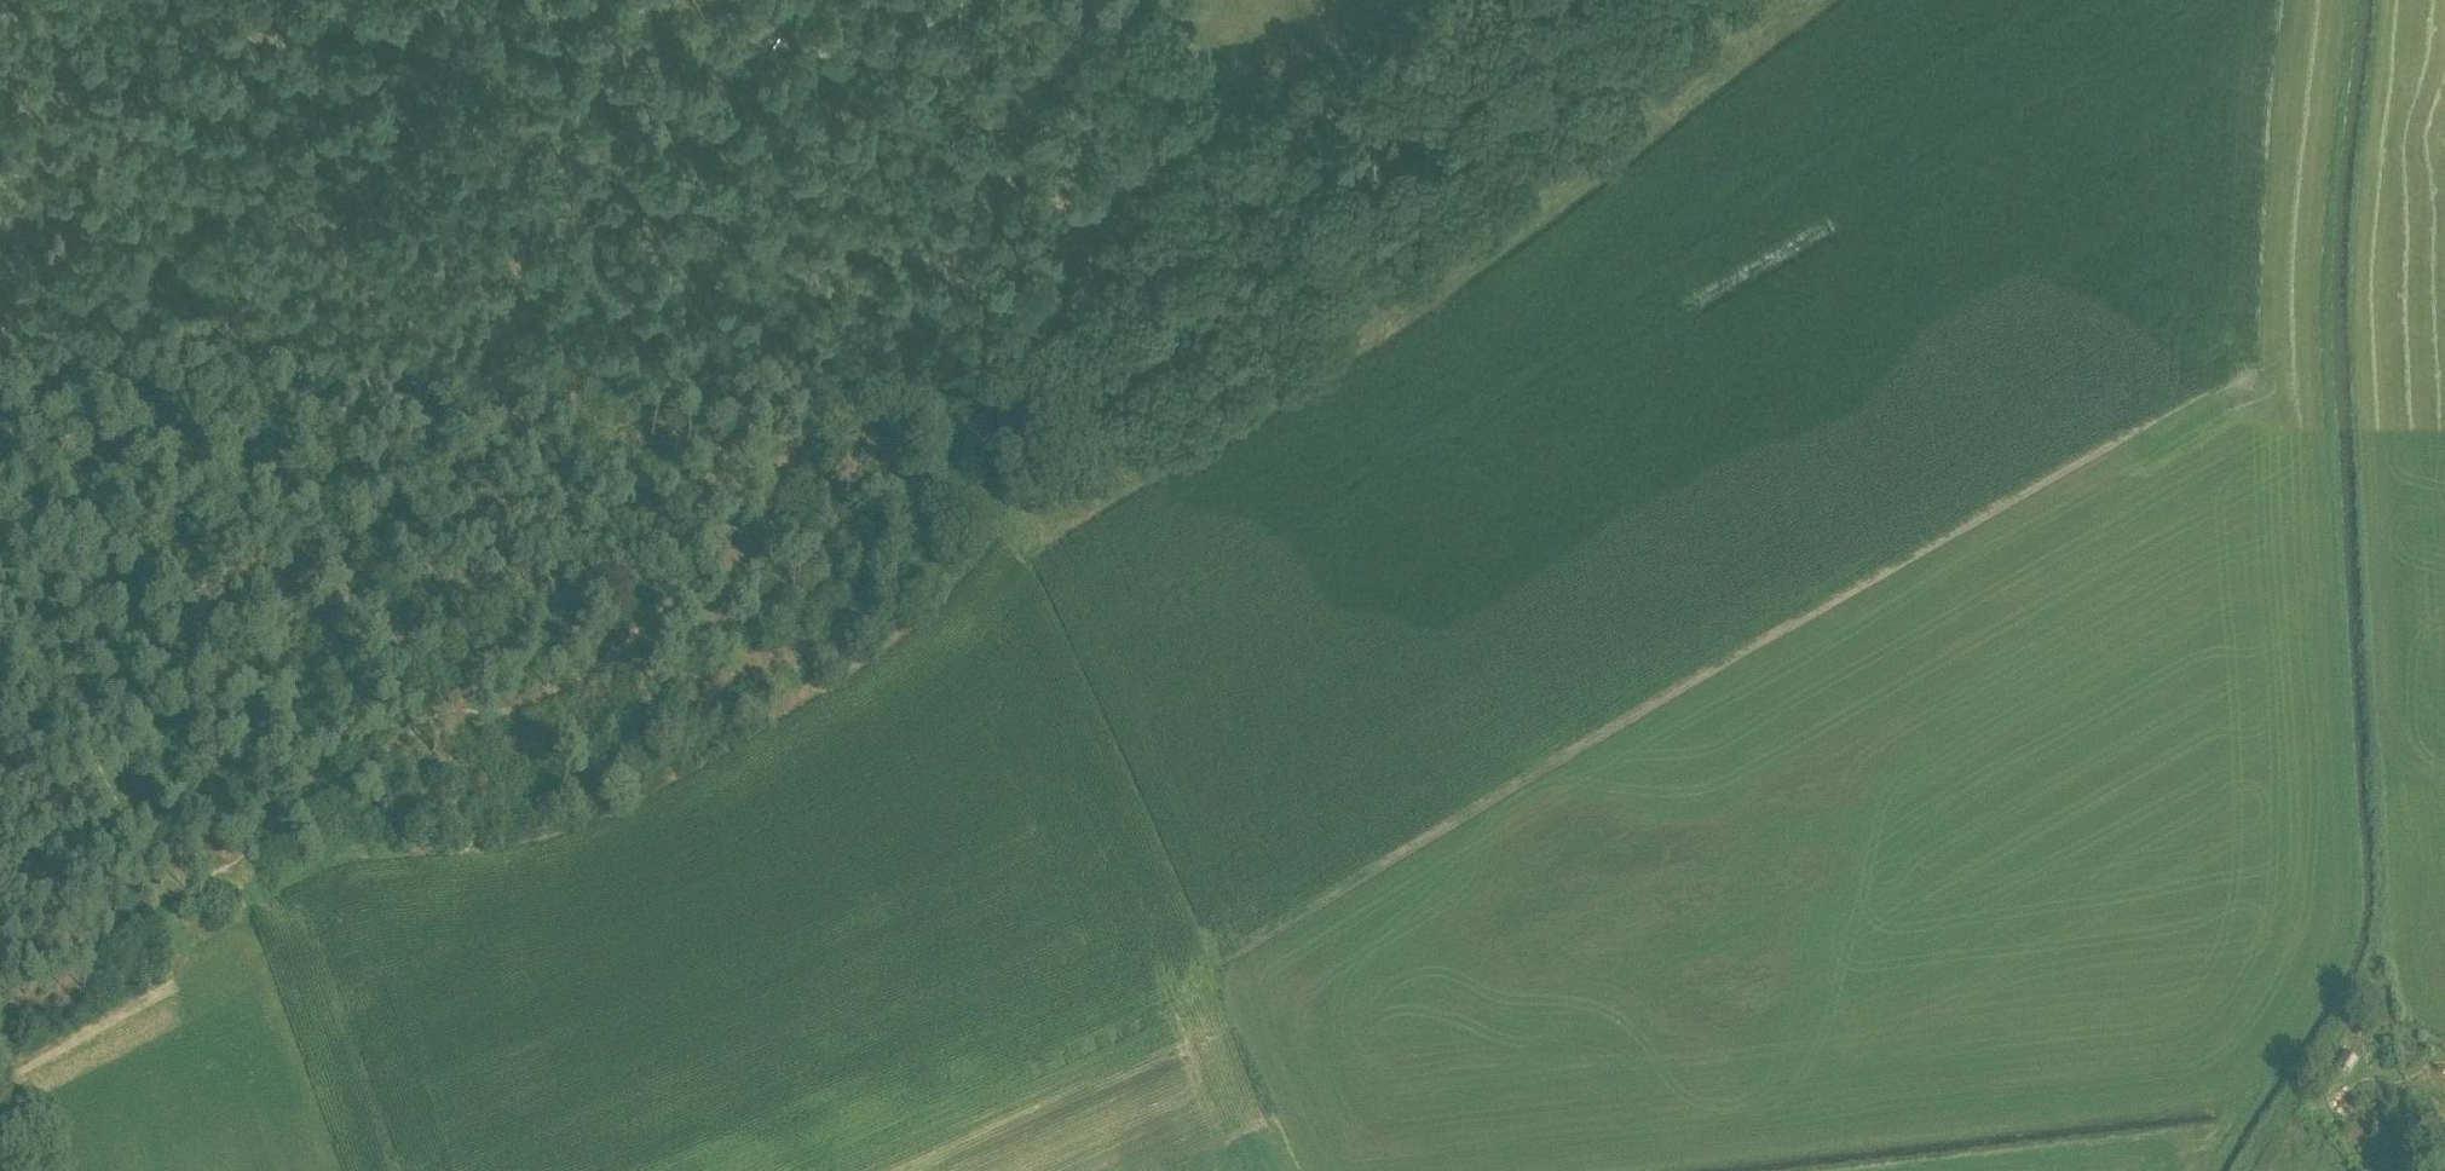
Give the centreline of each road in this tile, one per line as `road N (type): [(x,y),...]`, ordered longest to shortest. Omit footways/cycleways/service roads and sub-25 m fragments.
road 1 (track): [(0,1030),(88,968),(107,940),(162,897),(454,708),(693,526),(902,400),(997,365),(1256,217),(1458,88),(1572,0)]
road 2 (track): [(0,325),(137,160),(251,0)]
road 3 (track): [(0,585),(103,748),(179,949)]
road 4 (track): [(727,0),(758,34),(819,61),(860,57),(962,12)]

